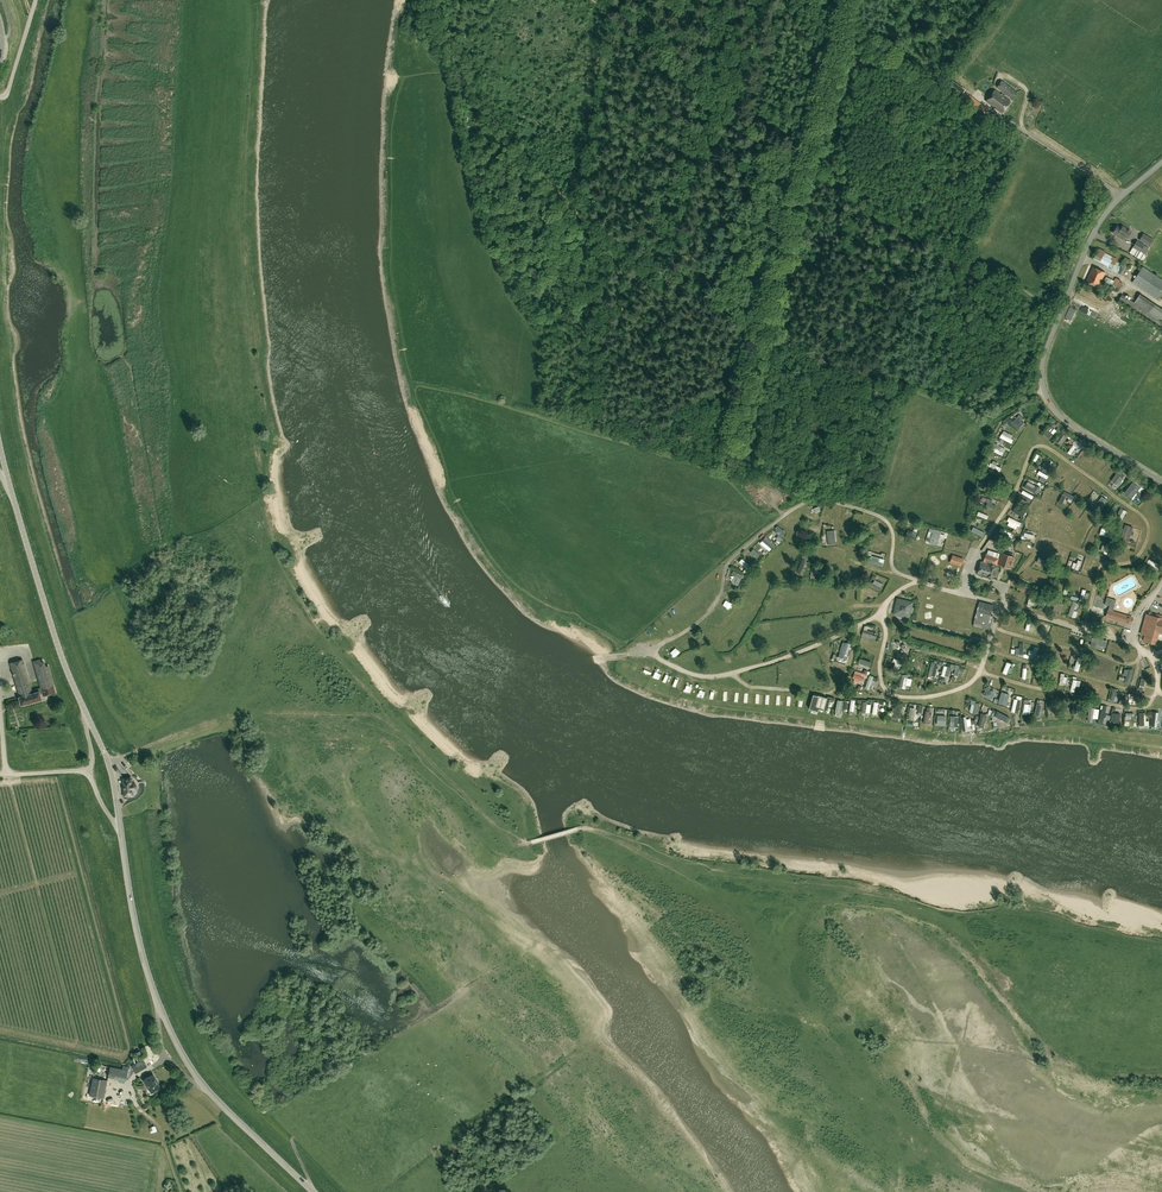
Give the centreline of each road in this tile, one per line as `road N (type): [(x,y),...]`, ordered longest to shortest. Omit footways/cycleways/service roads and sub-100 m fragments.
road 1 (track): [(109,760),(247,716),(374,712),(507,838),(586,829),(655,854)]
road 2 (tertiary): [(314,1191),(212,1096),(175,1041),(138,936),(120,825)]
road 3 (unclassified): [(1161,481),(1064,419),(1042,380),(1098,225),(1161,161)]
road 4 (track): [(761,328),(607,235),(457,69)]
road 5 (track): [(529,314),(547,287),(552,204),(583,189),(610,9)]
road 6 (track): [(1045,392),(989,419),(761,328)]
road 7 (tertiary): [(87,714),(60,651),(0,444)]
road 8 (track): [(982,102),(949,74),(943,82),(934,76),(848,7)]
road 9 (track): [(982,102),(1121,197)]
road 10 (track): [(678,281),(665,444)]
road 11 (unclassified): [(87,714),(85,768),(120,825)]

